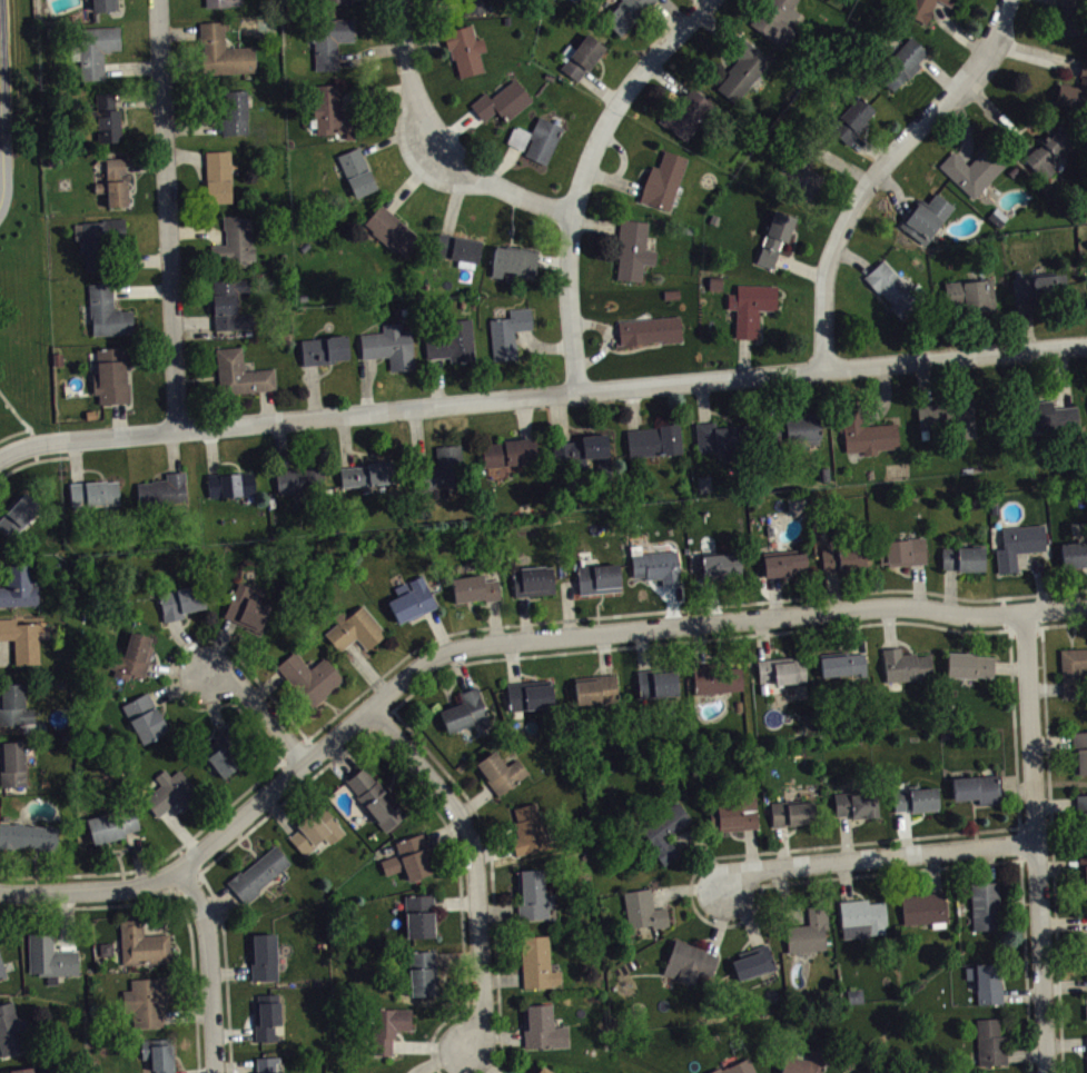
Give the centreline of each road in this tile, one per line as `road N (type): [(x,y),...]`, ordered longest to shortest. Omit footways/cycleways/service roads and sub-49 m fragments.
road 1 (residential): [(0,898),(141,893),(182,877),(433,662),(476,649),(896,605),(964,614),(1086,607)]
road 2 (residential): [(0,464),(72,443),(1086,346)]
road 3 (residential): [(1051,1072),(1024,614)]
road 4 (residential): [(582,395),(573,217),(597,150),(636,85),(707,0)]
road 5 (residential): [(830,375),(828,277),(844,228),(885,169),(980,64),(1008,0)]
road 6 (residential): [(179,431),(158,0)]
road 7 (residential): [(468,1054),(485,1030),(475,860),(455,814),(375,713)]
road 8 (residential): [(728,897),(747,874),(1036,844)]
road 9 (residential): [(573,217),(429,155),(406,69),(401,0)]
road 10 (residential): [(217,1072),(209,948),(182,877)]
road 11 (residential): [(309,767),(235,683),(207,673)]

